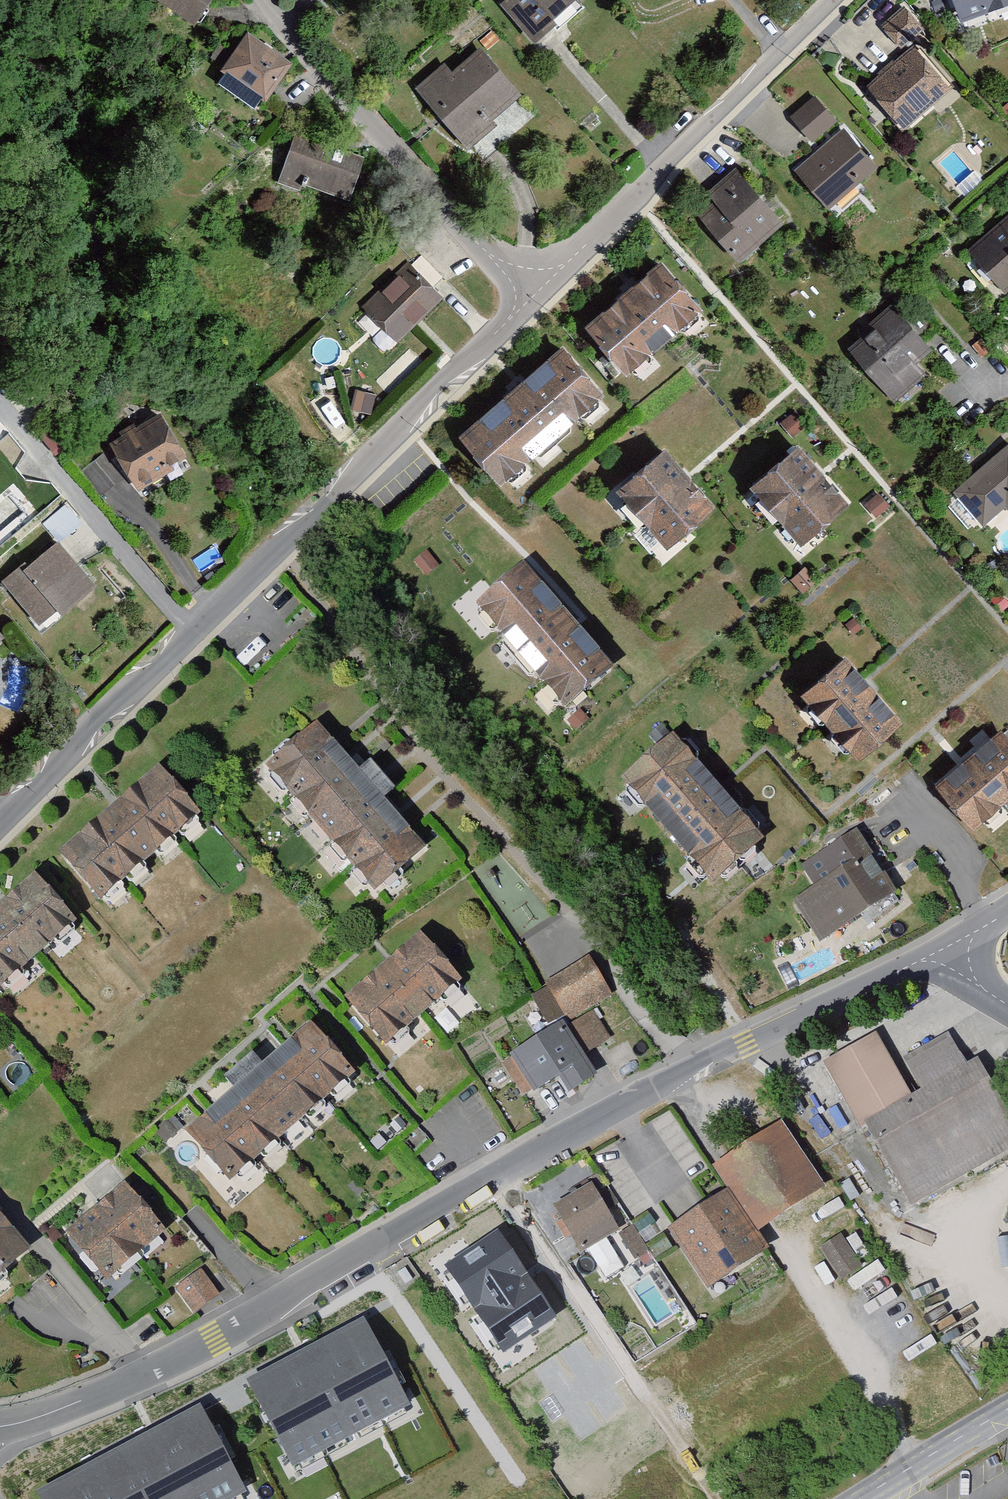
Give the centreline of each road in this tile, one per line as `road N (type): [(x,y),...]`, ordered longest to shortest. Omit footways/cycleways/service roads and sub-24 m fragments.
road 1 (unclassified): [(0,1425),(47,1415),(162,1364),(519,1162),(694,1073)]
road 2 (residential): [(282,548),(416,747),(578,921),(694,1073)]
road 3 (residential): [(528,304),(836,0)]
road 4 (residential): [(528,304),(278,0)]
road 5 (track): [(501,1173),(716,1498)]
road 6 (residential): [(282,548),(528,304)]
road 7 (residential): [(196,634),(0,407)]
road 8 (residential): [(0,832),(196,634)]
road 9 (unclassified): [(694,1073),(926,956)]
road 10 (tertiary): [(1007,1410),(861,1498)]
road 11 (track): [(745,1048),(683,930)]
road 12 (residential): [(196,634),(282,548)]

